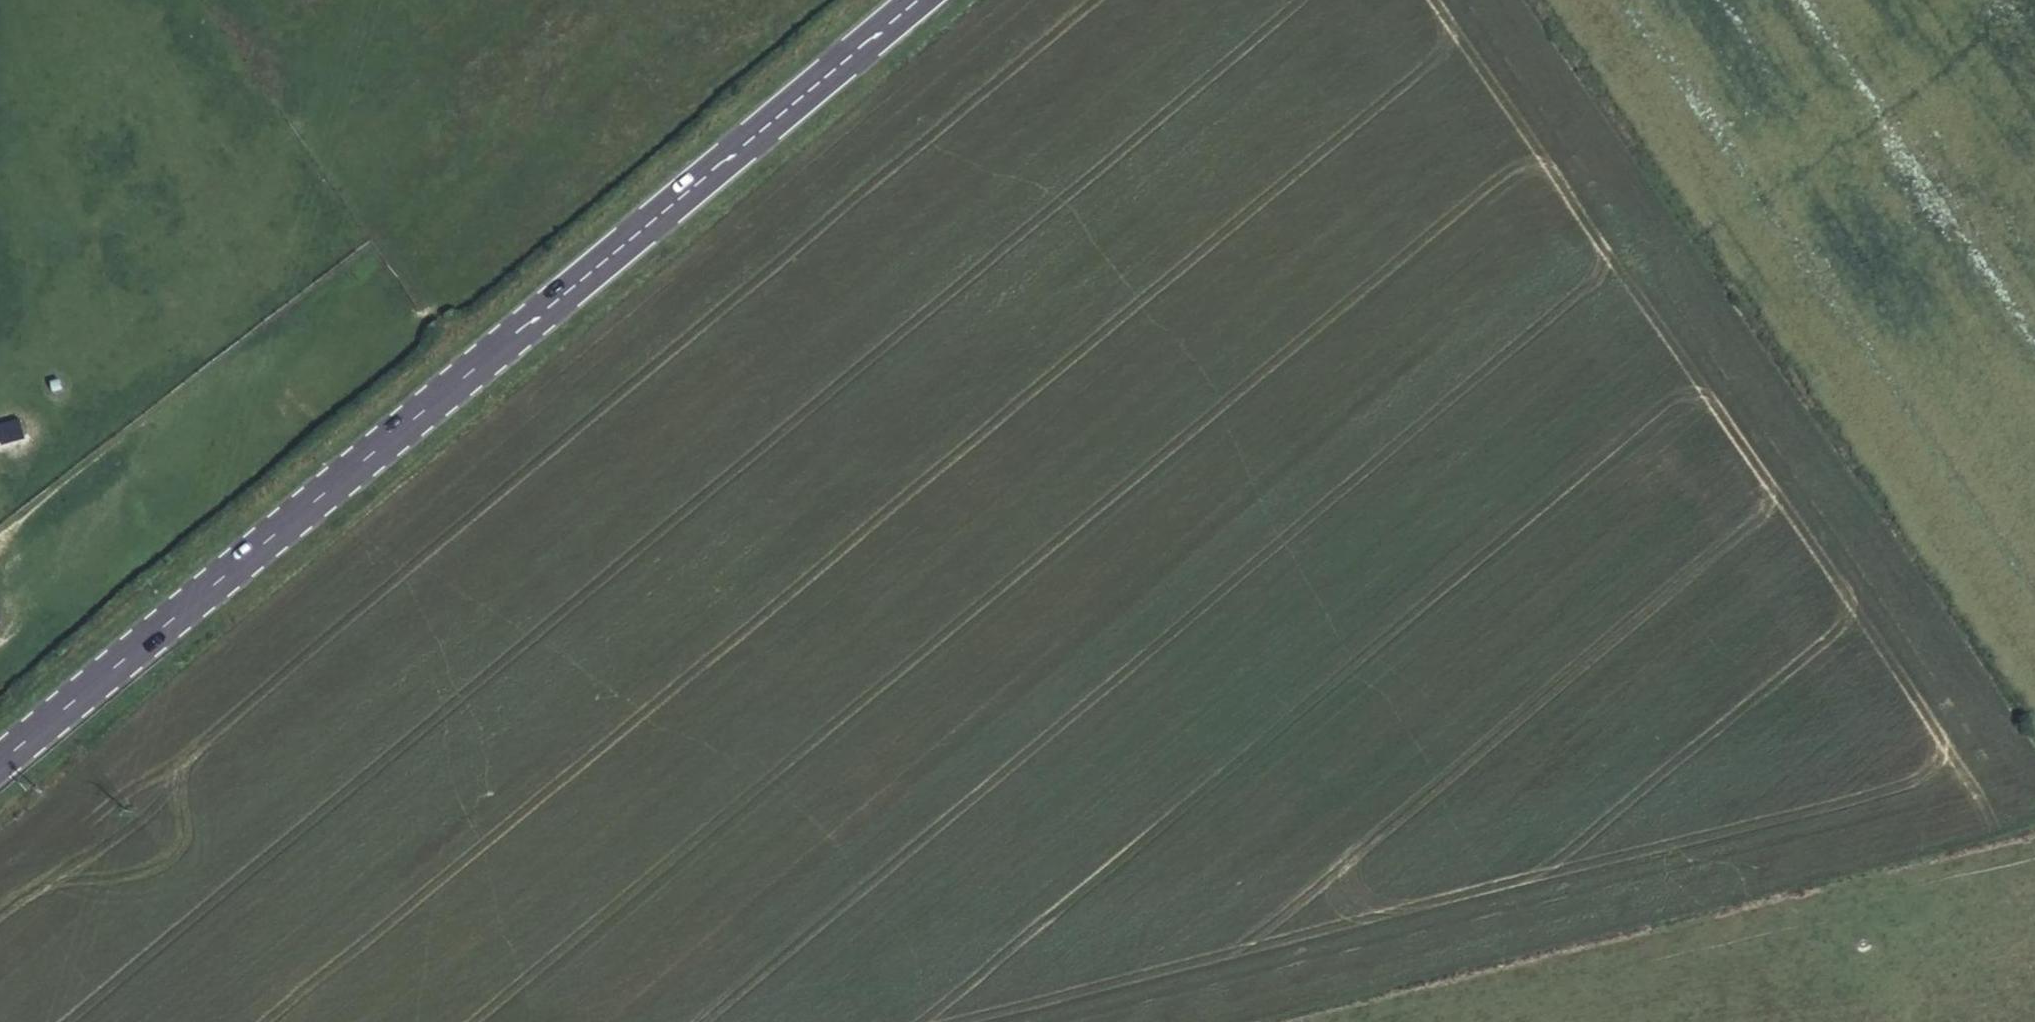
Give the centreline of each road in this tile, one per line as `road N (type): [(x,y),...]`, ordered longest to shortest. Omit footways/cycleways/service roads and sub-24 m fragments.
road 1 (primary): [(0,761),(915,0)]

